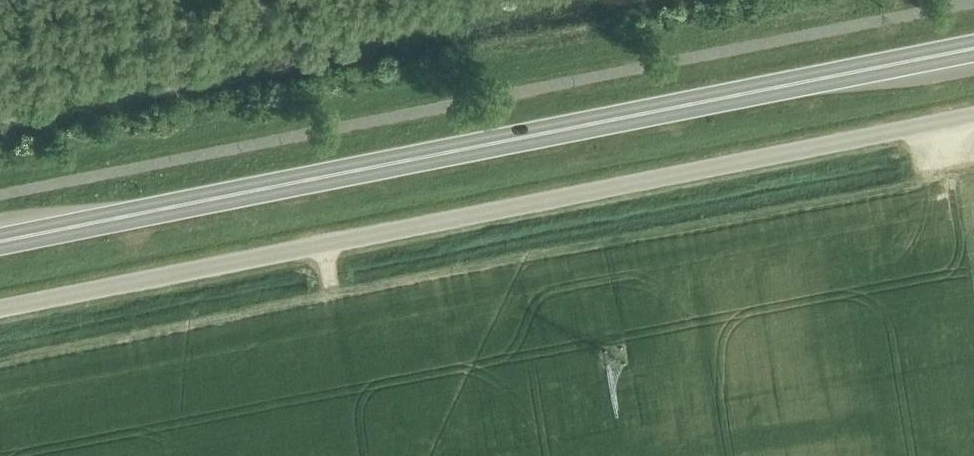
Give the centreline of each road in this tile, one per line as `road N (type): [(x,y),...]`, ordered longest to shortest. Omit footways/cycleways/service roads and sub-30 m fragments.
road 1 (trunk): [(0,244),(973,46)]
road 2 (unclassified): [(0,309),(973,116)]

